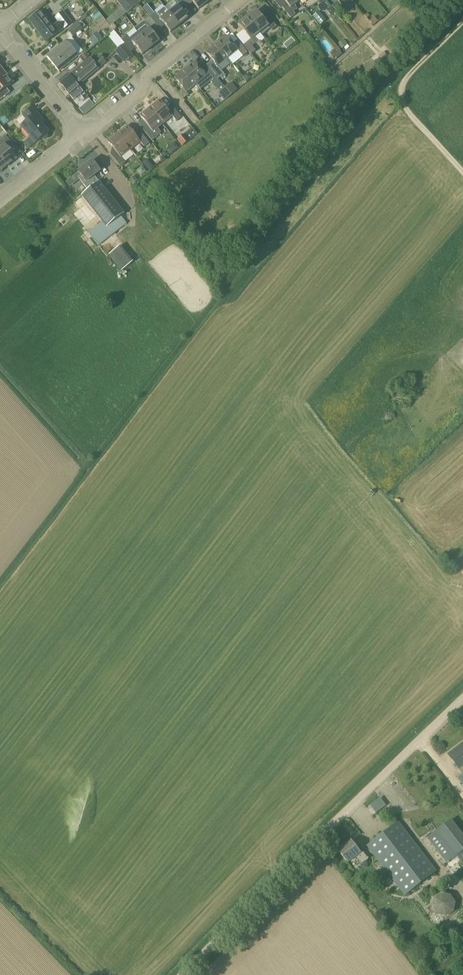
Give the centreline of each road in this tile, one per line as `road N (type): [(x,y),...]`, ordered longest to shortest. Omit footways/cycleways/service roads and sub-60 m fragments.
road 1 (unclassified): [(186,974),(462,708)]
road 2 (residential): [(83,134),(244,0)]
road 3 (residential): [(462,21),(400,87),(400,99),(462,177)]
road 4 (residential): [(83,134),(1,28)]

